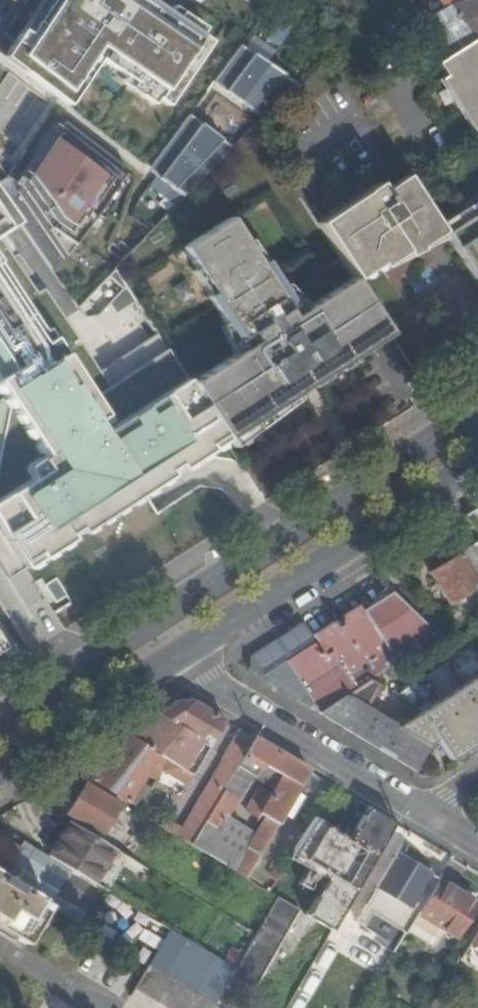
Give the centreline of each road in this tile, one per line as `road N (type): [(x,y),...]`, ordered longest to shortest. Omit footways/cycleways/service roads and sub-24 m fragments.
road 1 (primary): [(477,413),(0,716)]
road 2 (primary): [(172,658),(477,461)]
road 3 (residential): [(425,808),(172,658)]
road 4 (primary): [(0,767),(172,658)]

